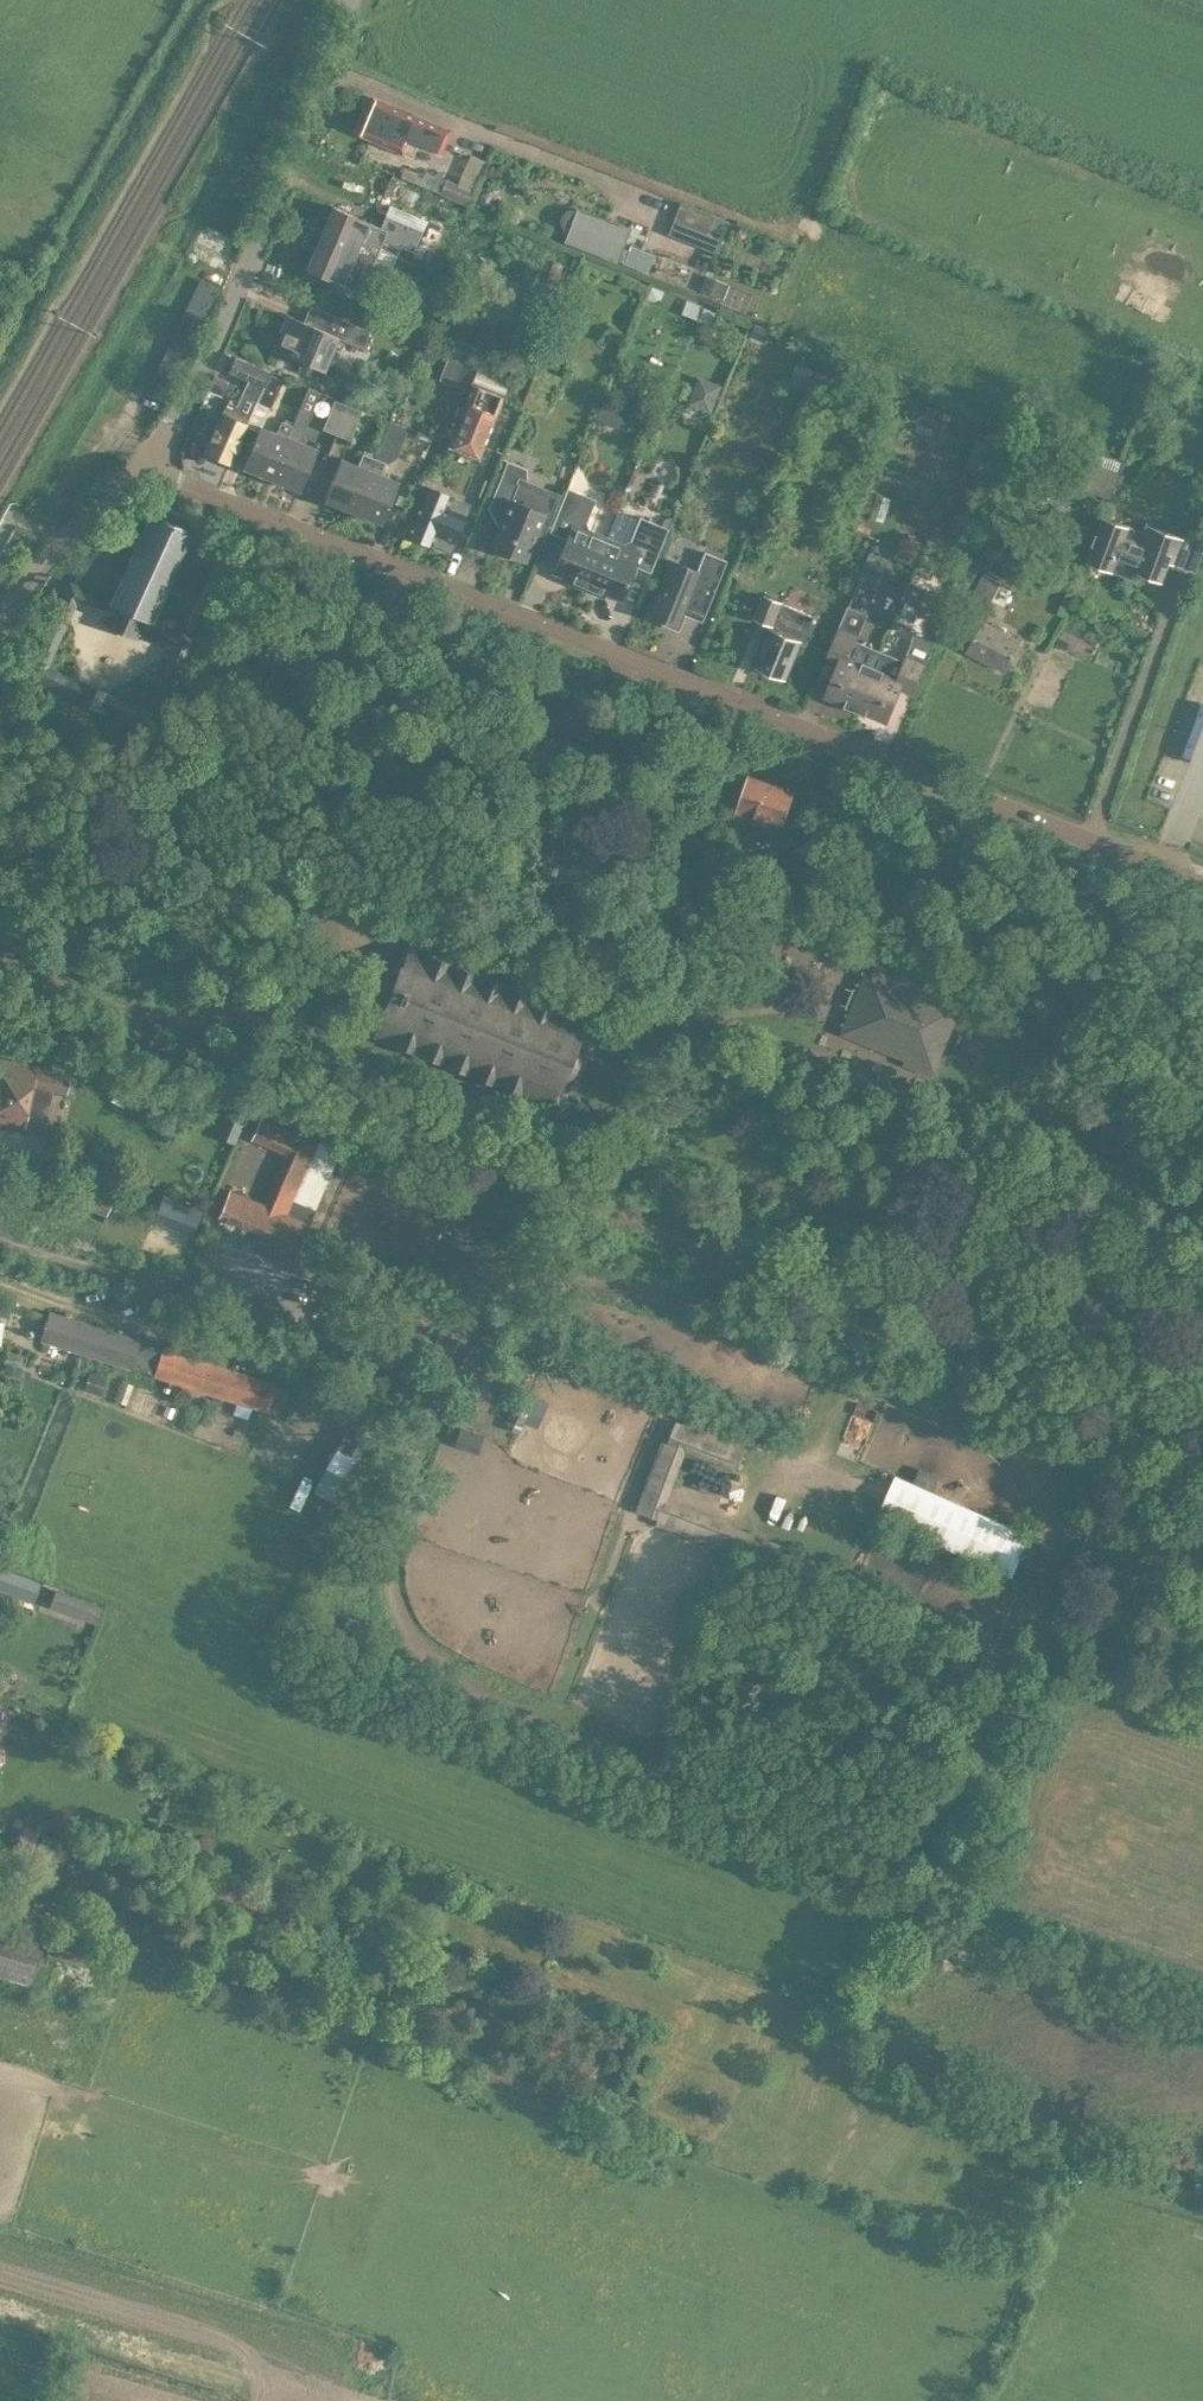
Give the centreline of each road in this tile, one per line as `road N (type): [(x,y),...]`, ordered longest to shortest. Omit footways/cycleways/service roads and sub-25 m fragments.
road 1 (unclassified): [(1202,893),(143,464)]
road 2 (unclassified): [(143,464),(195,378),(350,0)]
road 3 (unclassified): [(0,628),(61,538),(143,464)]

